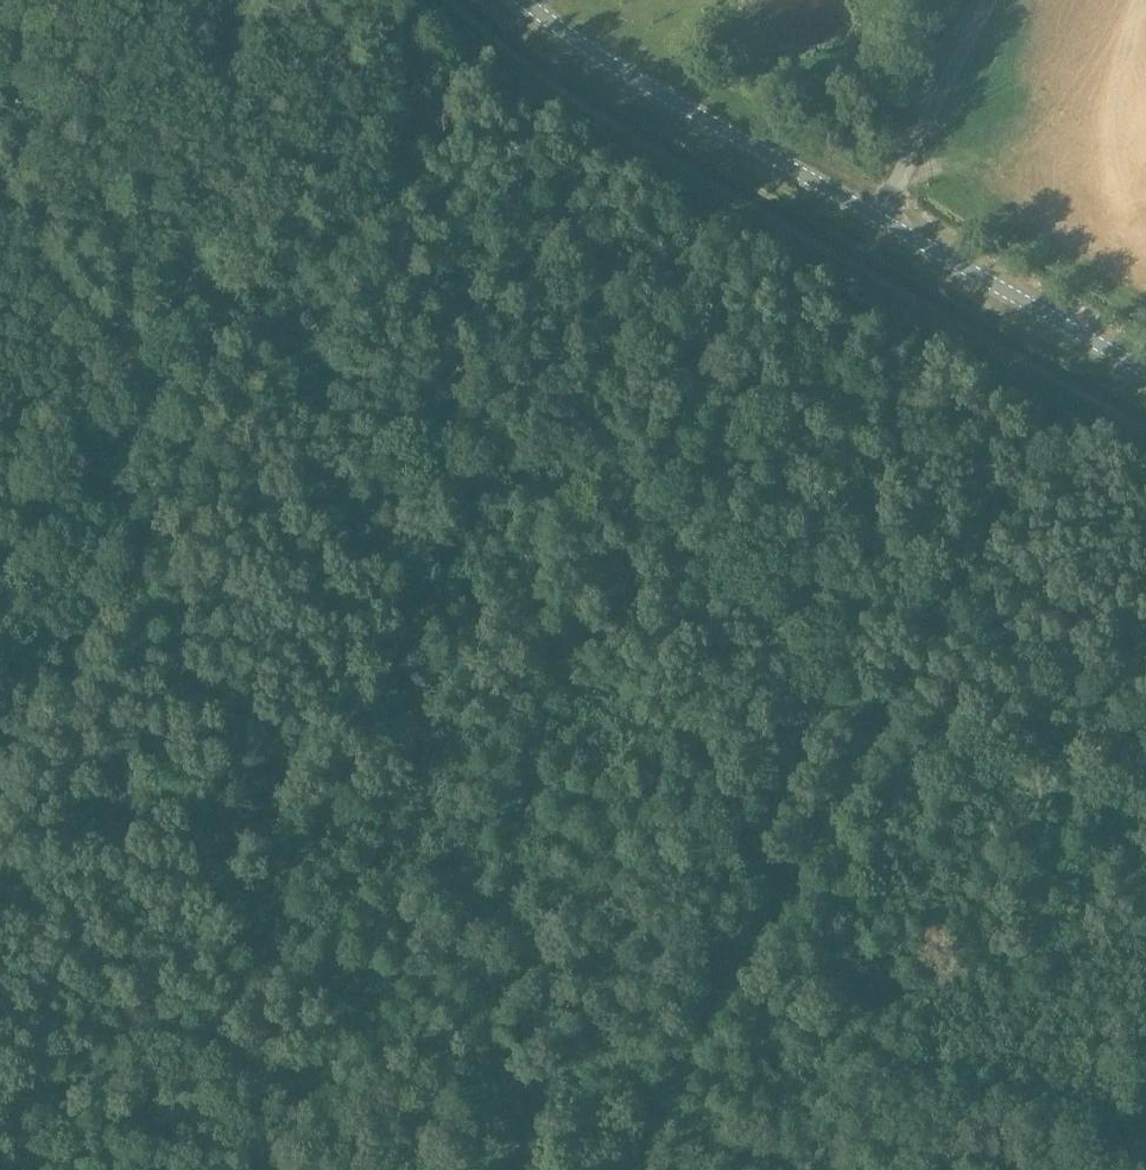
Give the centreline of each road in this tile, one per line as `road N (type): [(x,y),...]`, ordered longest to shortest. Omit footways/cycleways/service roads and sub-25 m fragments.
road 1 (unclassified): [(1145,372),(649,88),(521,0)]

